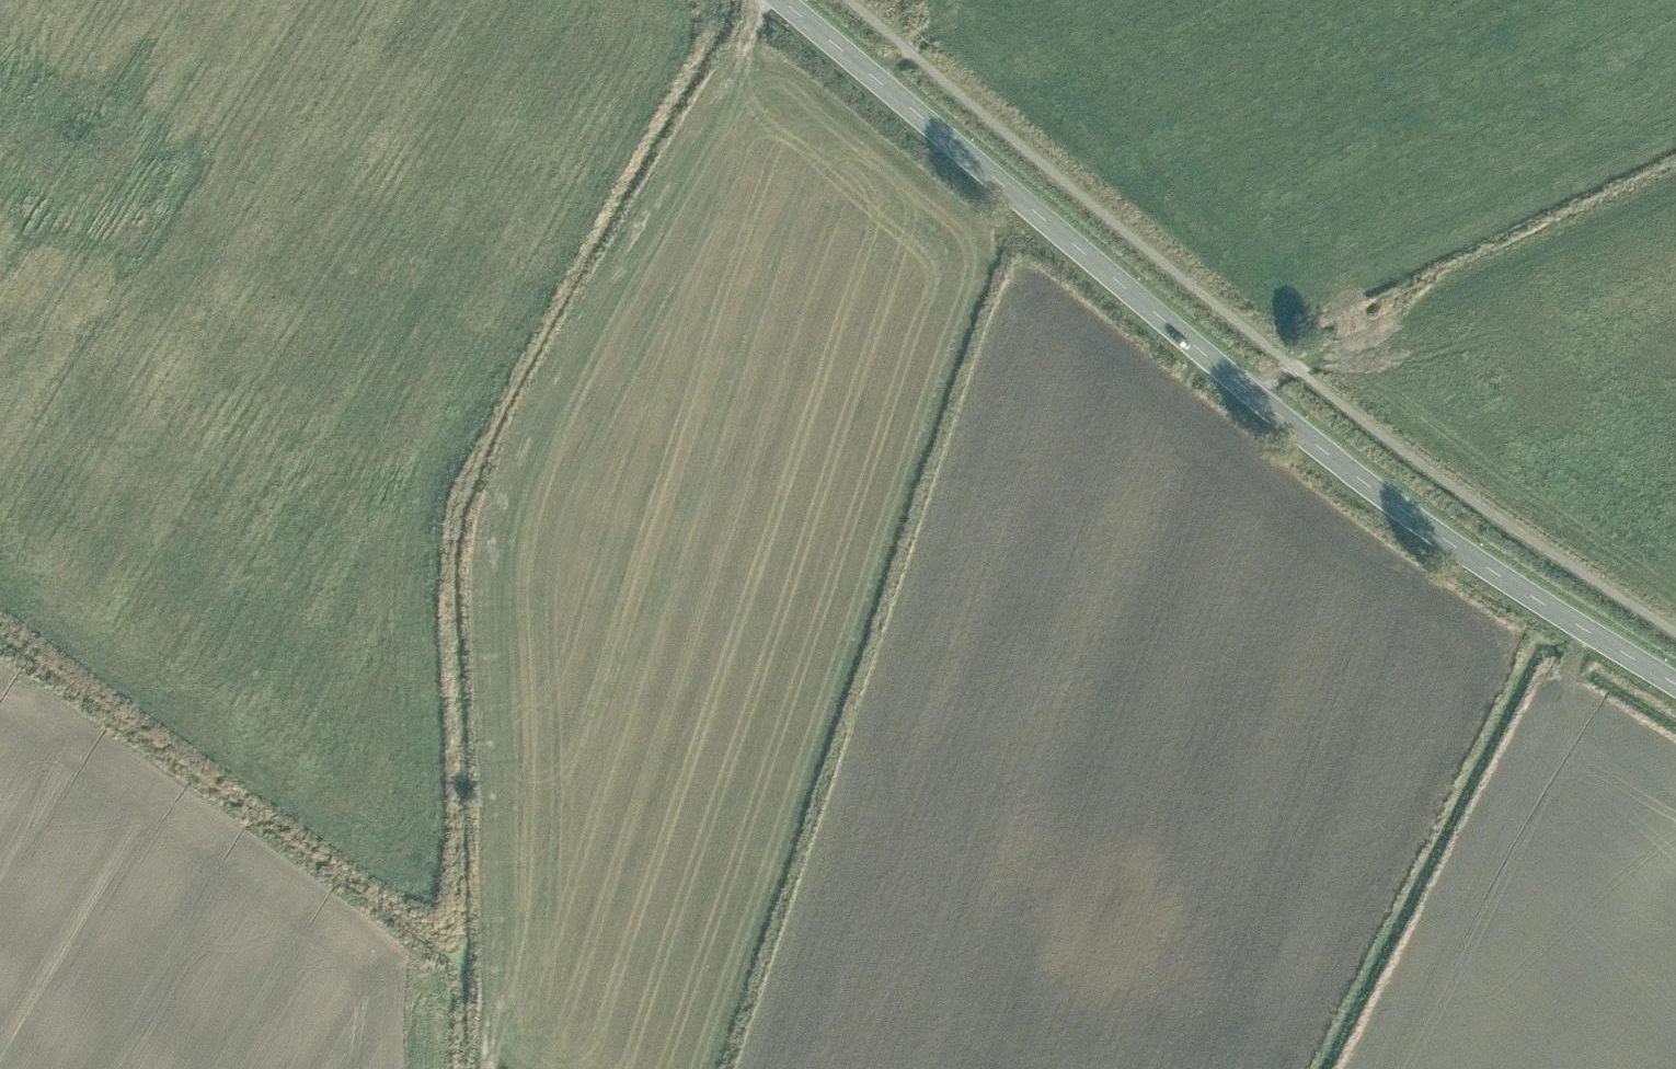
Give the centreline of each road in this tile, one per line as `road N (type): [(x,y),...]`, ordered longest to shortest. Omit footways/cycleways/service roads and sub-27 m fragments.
road 1 (tertiary): [(1675,684),(1396,503),(785,0)]

